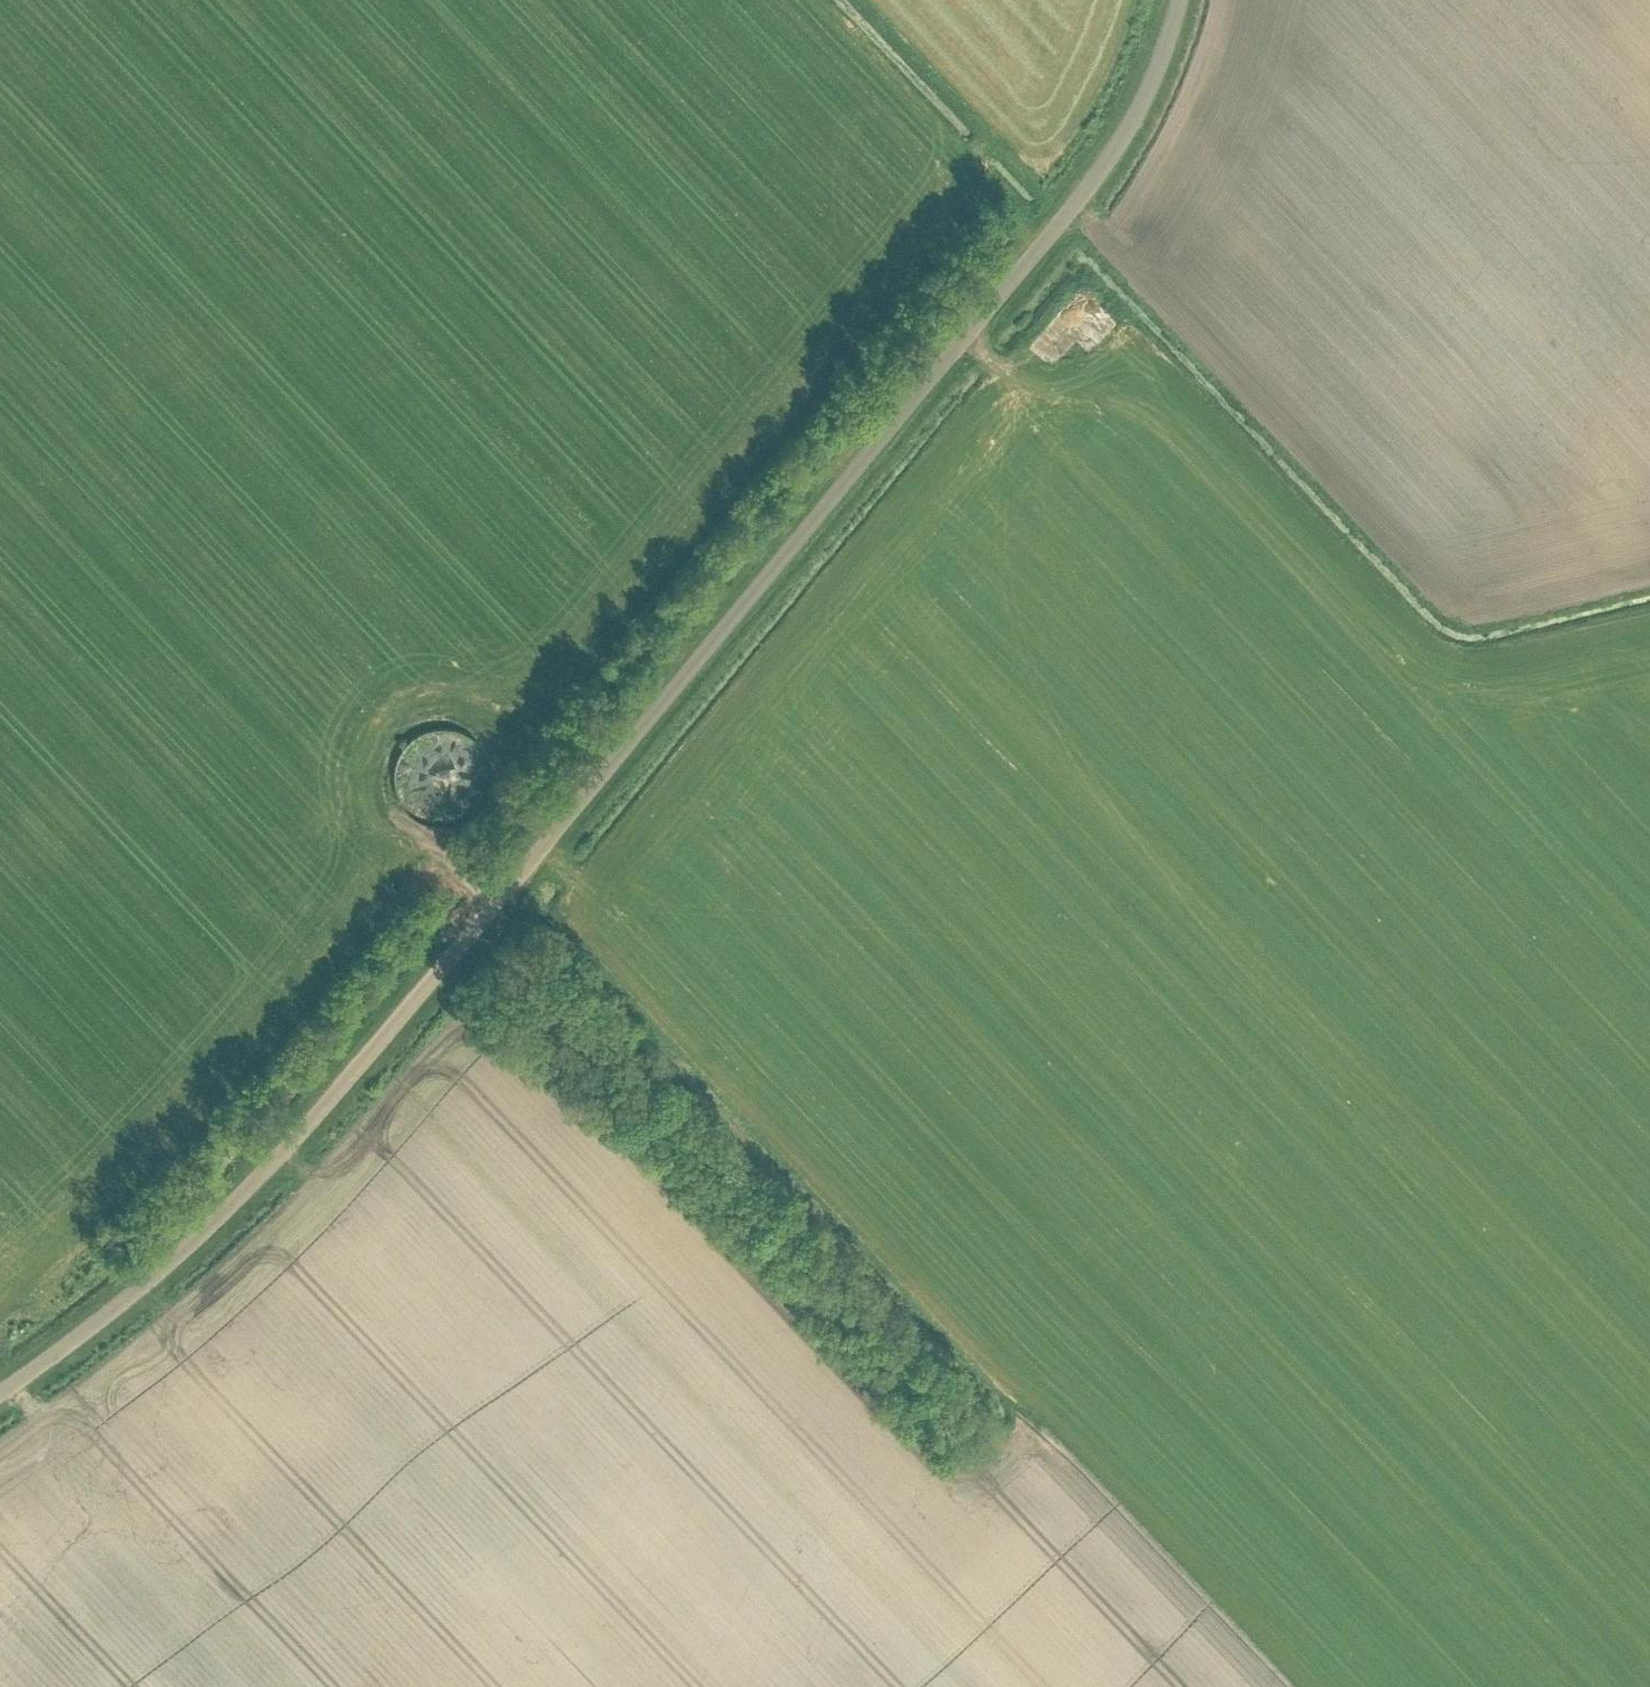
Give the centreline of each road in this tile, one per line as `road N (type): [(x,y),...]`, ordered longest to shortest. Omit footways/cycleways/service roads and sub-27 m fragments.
road 1 (unclassified): [(0,1392),(152,1275),(291,1141),(1061,218),(1131,117),(1177,0)]

